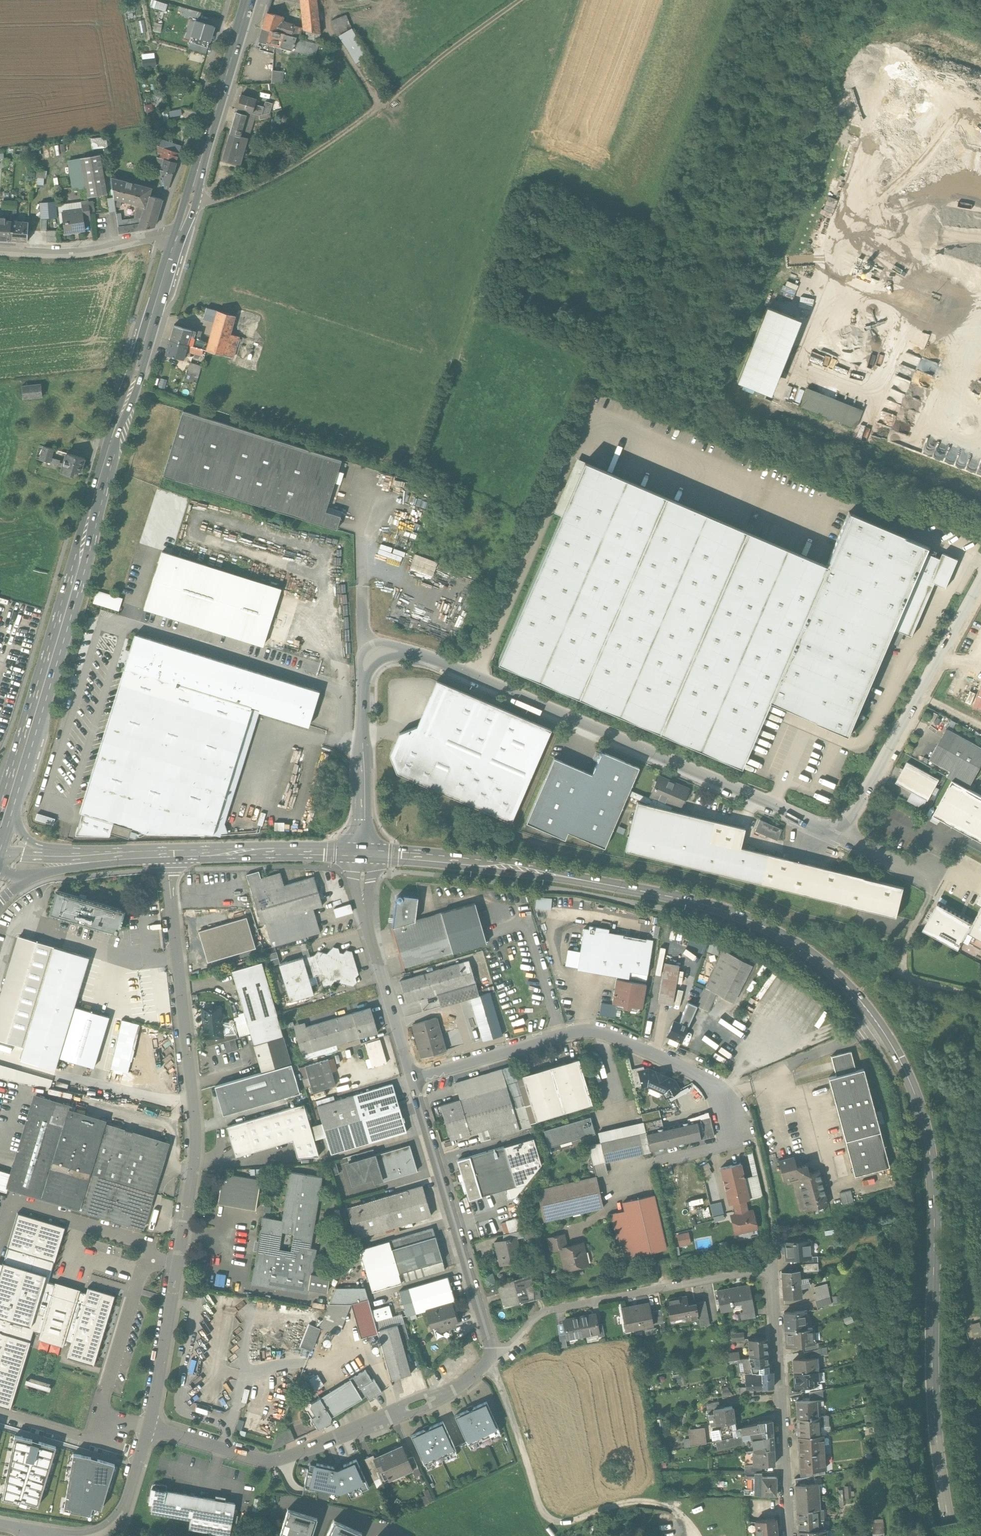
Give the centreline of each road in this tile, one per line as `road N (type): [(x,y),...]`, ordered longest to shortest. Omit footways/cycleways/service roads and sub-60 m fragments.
road 1 (secondary): [(361,854),(555,874),(707,906),(767,929),(847,987),(899,1059),(922,1116),(932,1171),(931,1372),(951,1535)]
road 2 (residential): [(844,836),(419,656),(388,651),(365,667),(361,854)]
road 3 (primary): [(179,233),(9,802)]
road 4 (residential): [(167,854),(196,1137),(149,1427)]
road 5 (residential): [(411,1080),(565,1038),(632,1045),(727,1098),(735,1136),(721,1148),(651,1165)]
road 6 (track): [(529,0),(303,161),(252,189),(204,201)]
road 7 (residential): [(490,1359),(418,1404),(278,1461),(149,1427)]
road 8 (residential): [(774,1274),(743,1272),(554,1309),(490,1359)]
road 9 (unclassified): [(411,1080),(490,1359)]
road 10 (residential): [(844,836),(980,588)]
road 11 (residential): [(774,1274),(790,1535)]
road 12 (primary): [(248,0),(179,233)]
road 13 (unclassified): [(361,854),(365,914),(411,1080)]
road 14 (secondary): [(167,854),(361,854)]
road 15 (track): [(980,997),(902,977),(905,946),(930,895),(926,870)]
road 16 (residential): [(179,233),(67,253),(0,250)]
road 17 (residential): [(149,1427),(120,1520),(98,1535)]

